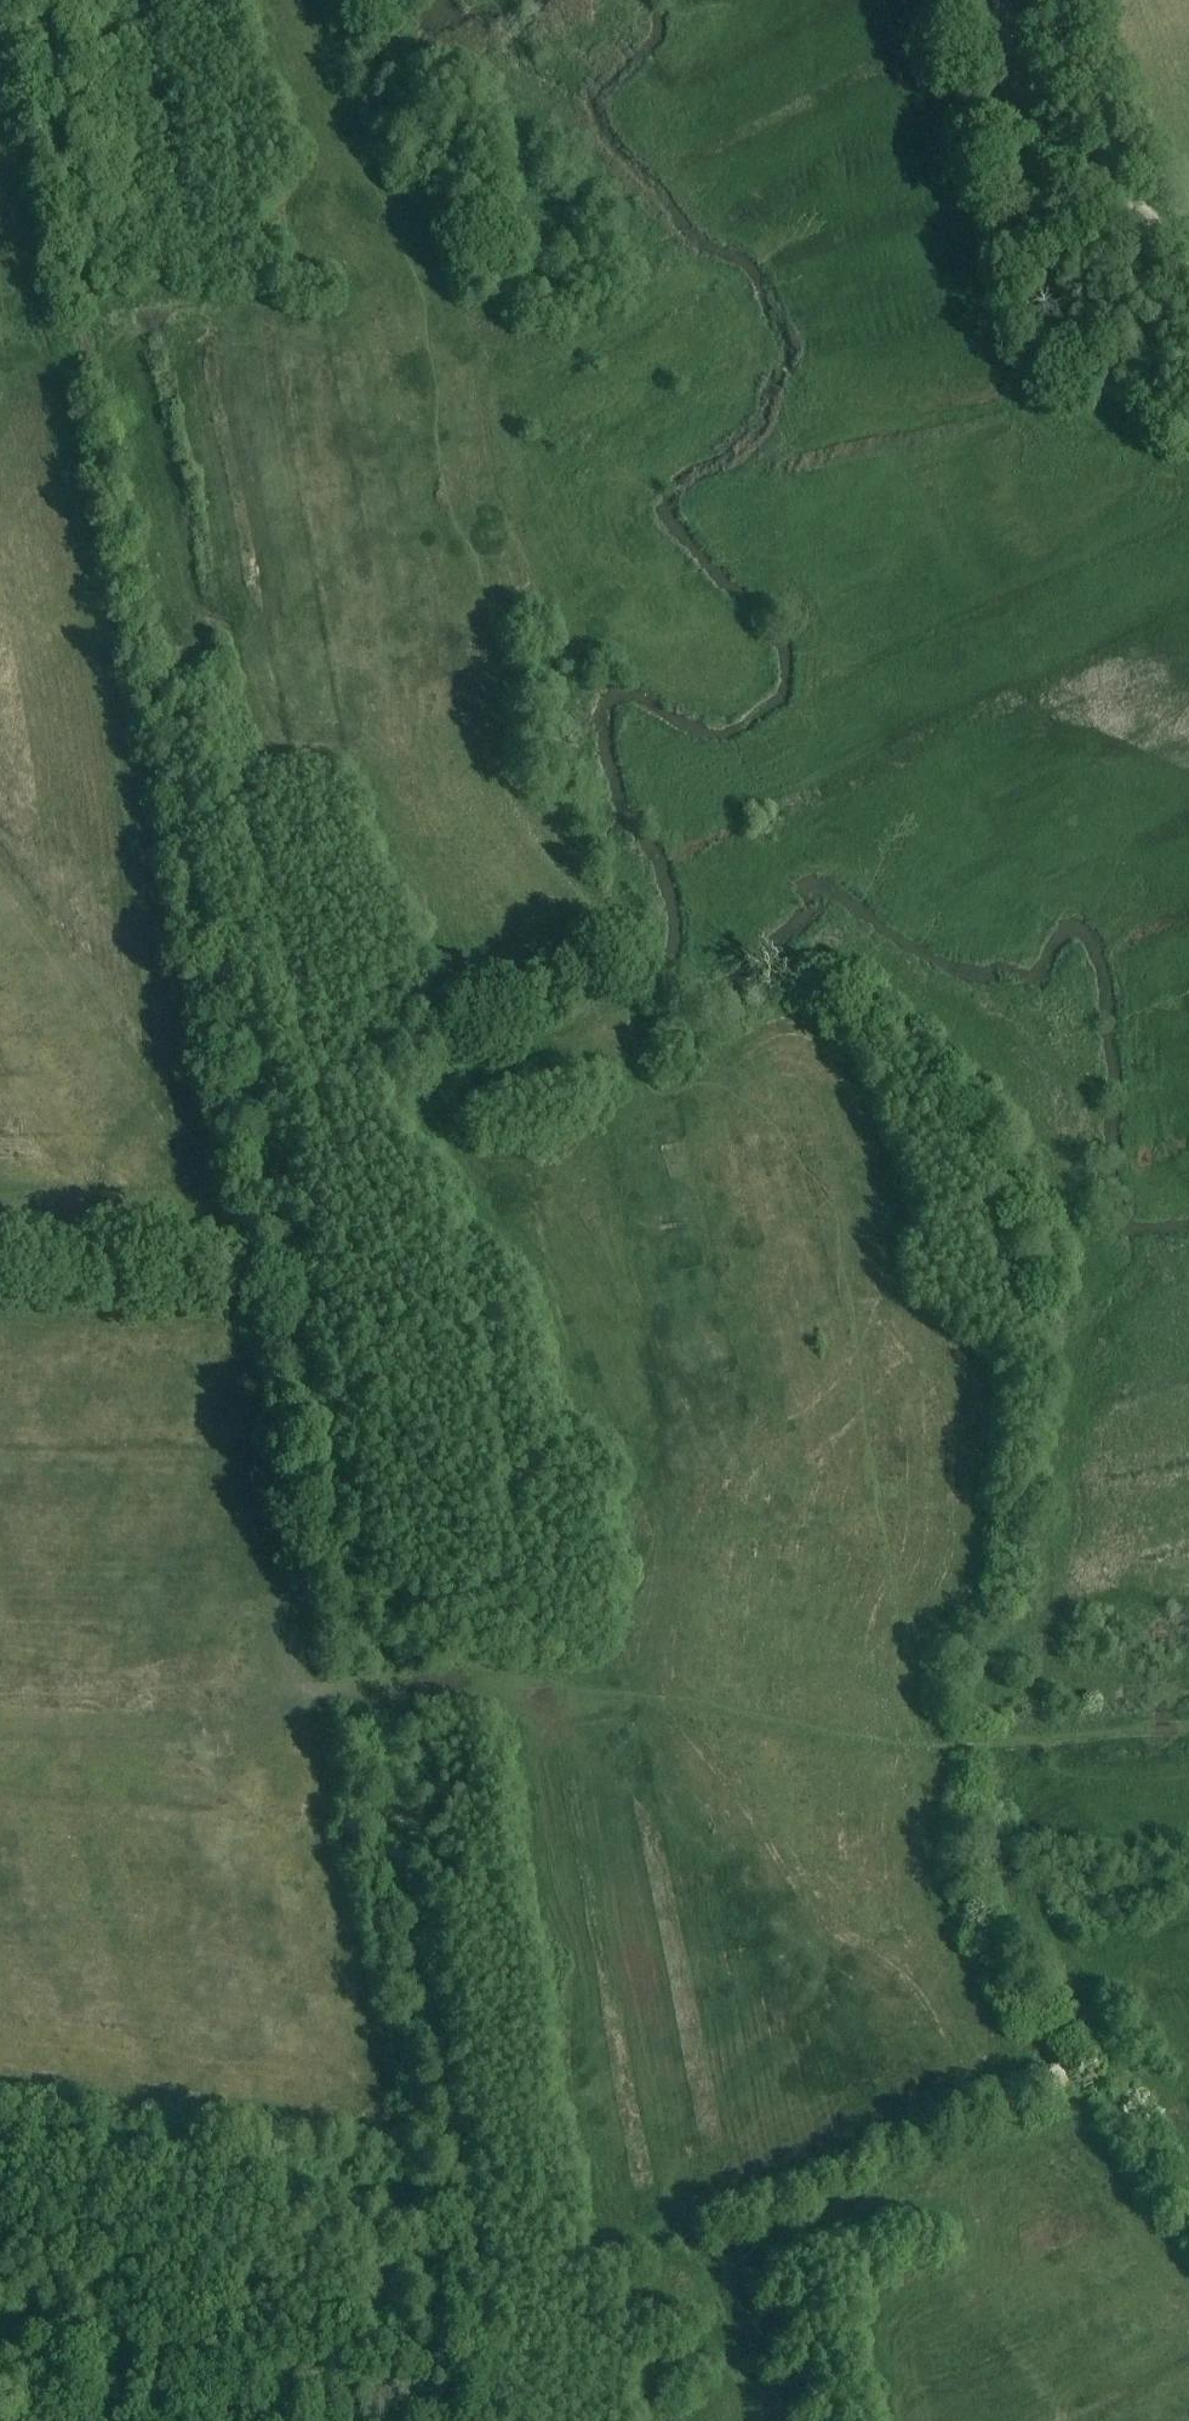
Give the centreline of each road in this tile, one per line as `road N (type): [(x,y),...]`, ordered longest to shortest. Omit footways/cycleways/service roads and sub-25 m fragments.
road 1 (track): [(1071,2096),(921,1846),(927,1786),(946,1743)]
road 2 (track): [(1188,253),(1032,127),(1011,68),(1008,0)]
road 3 (track): [(1188,1726),(946,1743)]

